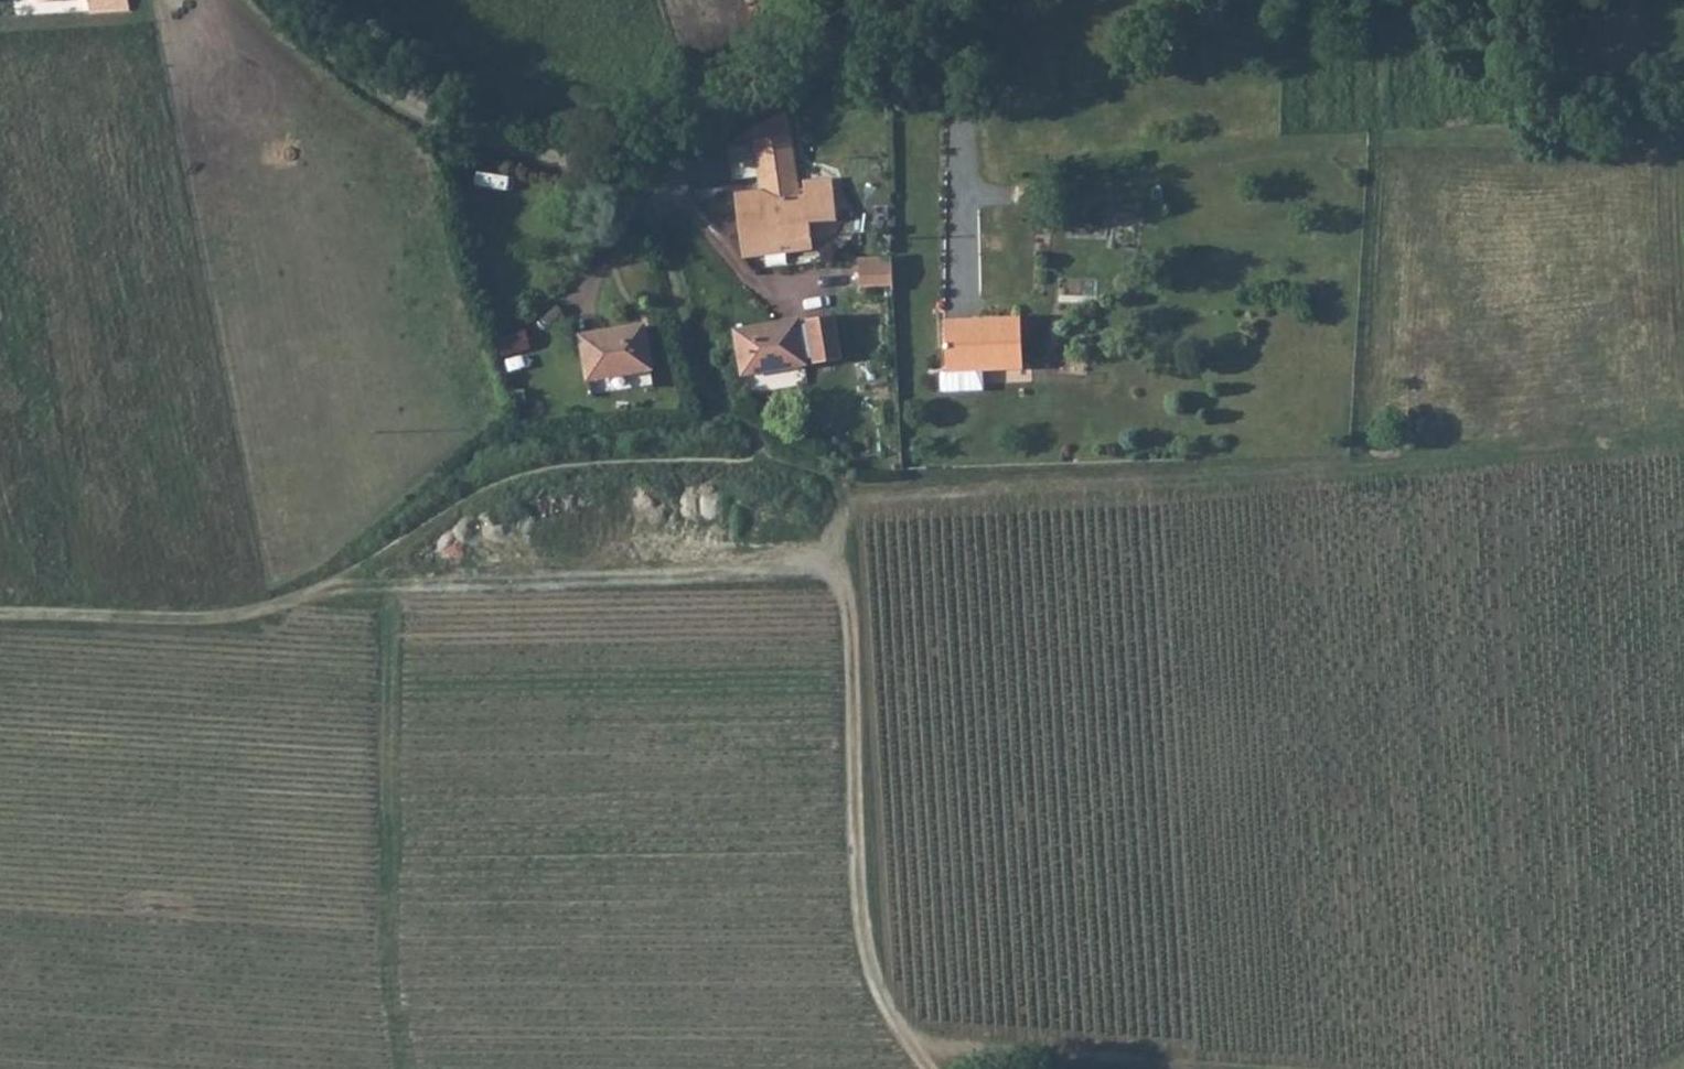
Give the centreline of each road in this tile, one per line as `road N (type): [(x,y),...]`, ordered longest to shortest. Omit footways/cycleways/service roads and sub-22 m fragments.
road 1 (track): [(791,452),(514,465),(268,613),(0,608)]
road 2 (track): [(645,192),(827,58),(867,0)]

